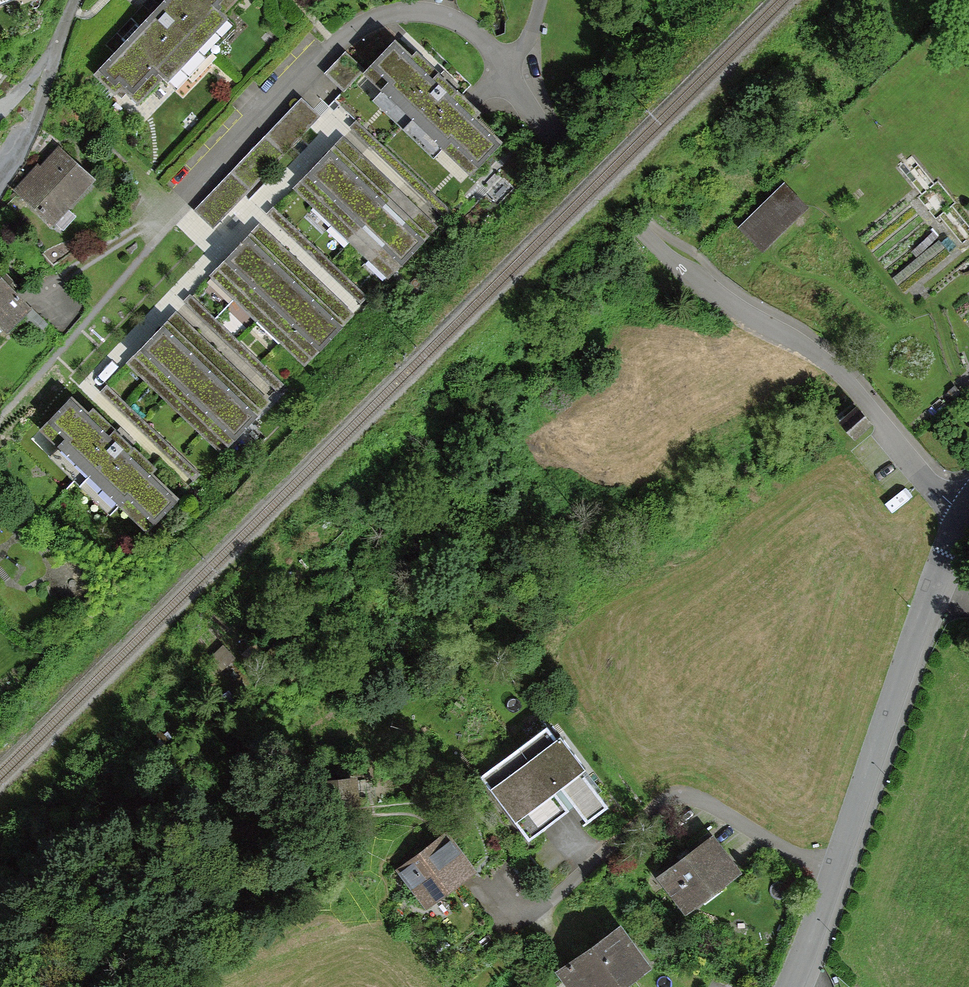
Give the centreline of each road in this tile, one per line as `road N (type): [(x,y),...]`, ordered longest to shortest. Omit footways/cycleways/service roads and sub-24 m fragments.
road 1 (residential): [(965,510),(940,496),(841,374),(713,297),(645,238),(467,27),(444,12),(385,12),(352,29),(183,195),(166,224)]
road 2 (track): [(670,260),(509,373),(393,417),(314,492),(276,549)]
road 3 (unclassified): [(833,877),(710,807),(673,796),(542,906),(521,913),(487,893)]
road 4 (residential): [(833,877),(965,510)]

